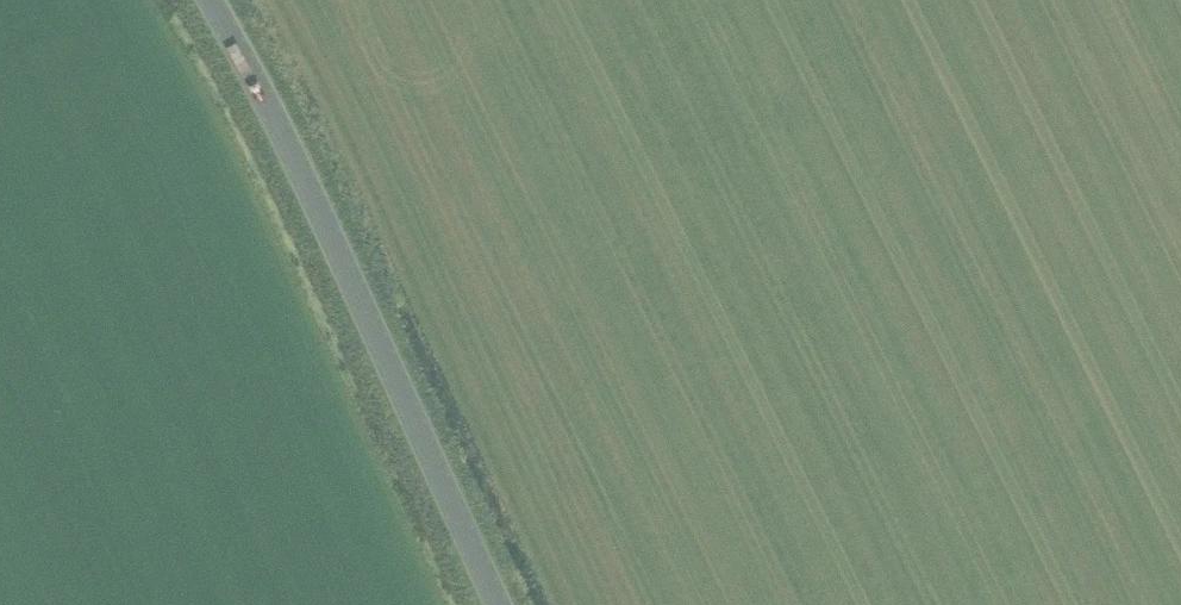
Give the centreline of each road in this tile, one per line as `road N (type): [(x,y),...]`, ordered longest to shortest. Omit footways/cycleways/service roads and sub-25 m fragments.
road 1 (tertiary): [(497,604),(334,243),(210,0)]

